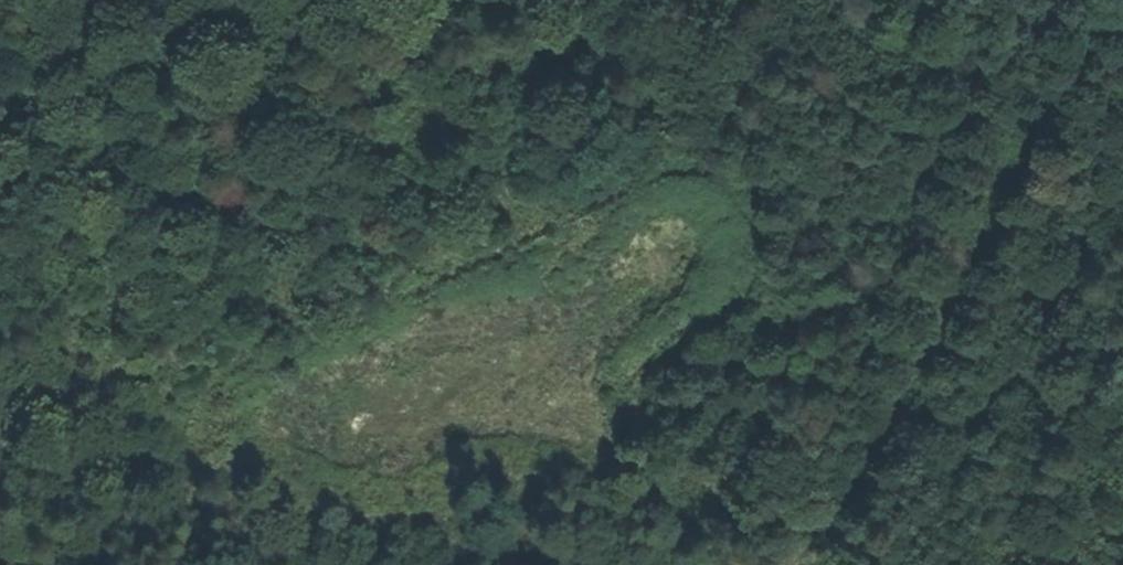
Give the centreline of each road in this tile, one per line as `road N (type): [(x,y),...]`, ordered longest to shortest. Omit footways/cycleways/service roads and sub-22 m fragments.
road 1 (track): [(814,564),(1079,43)]

